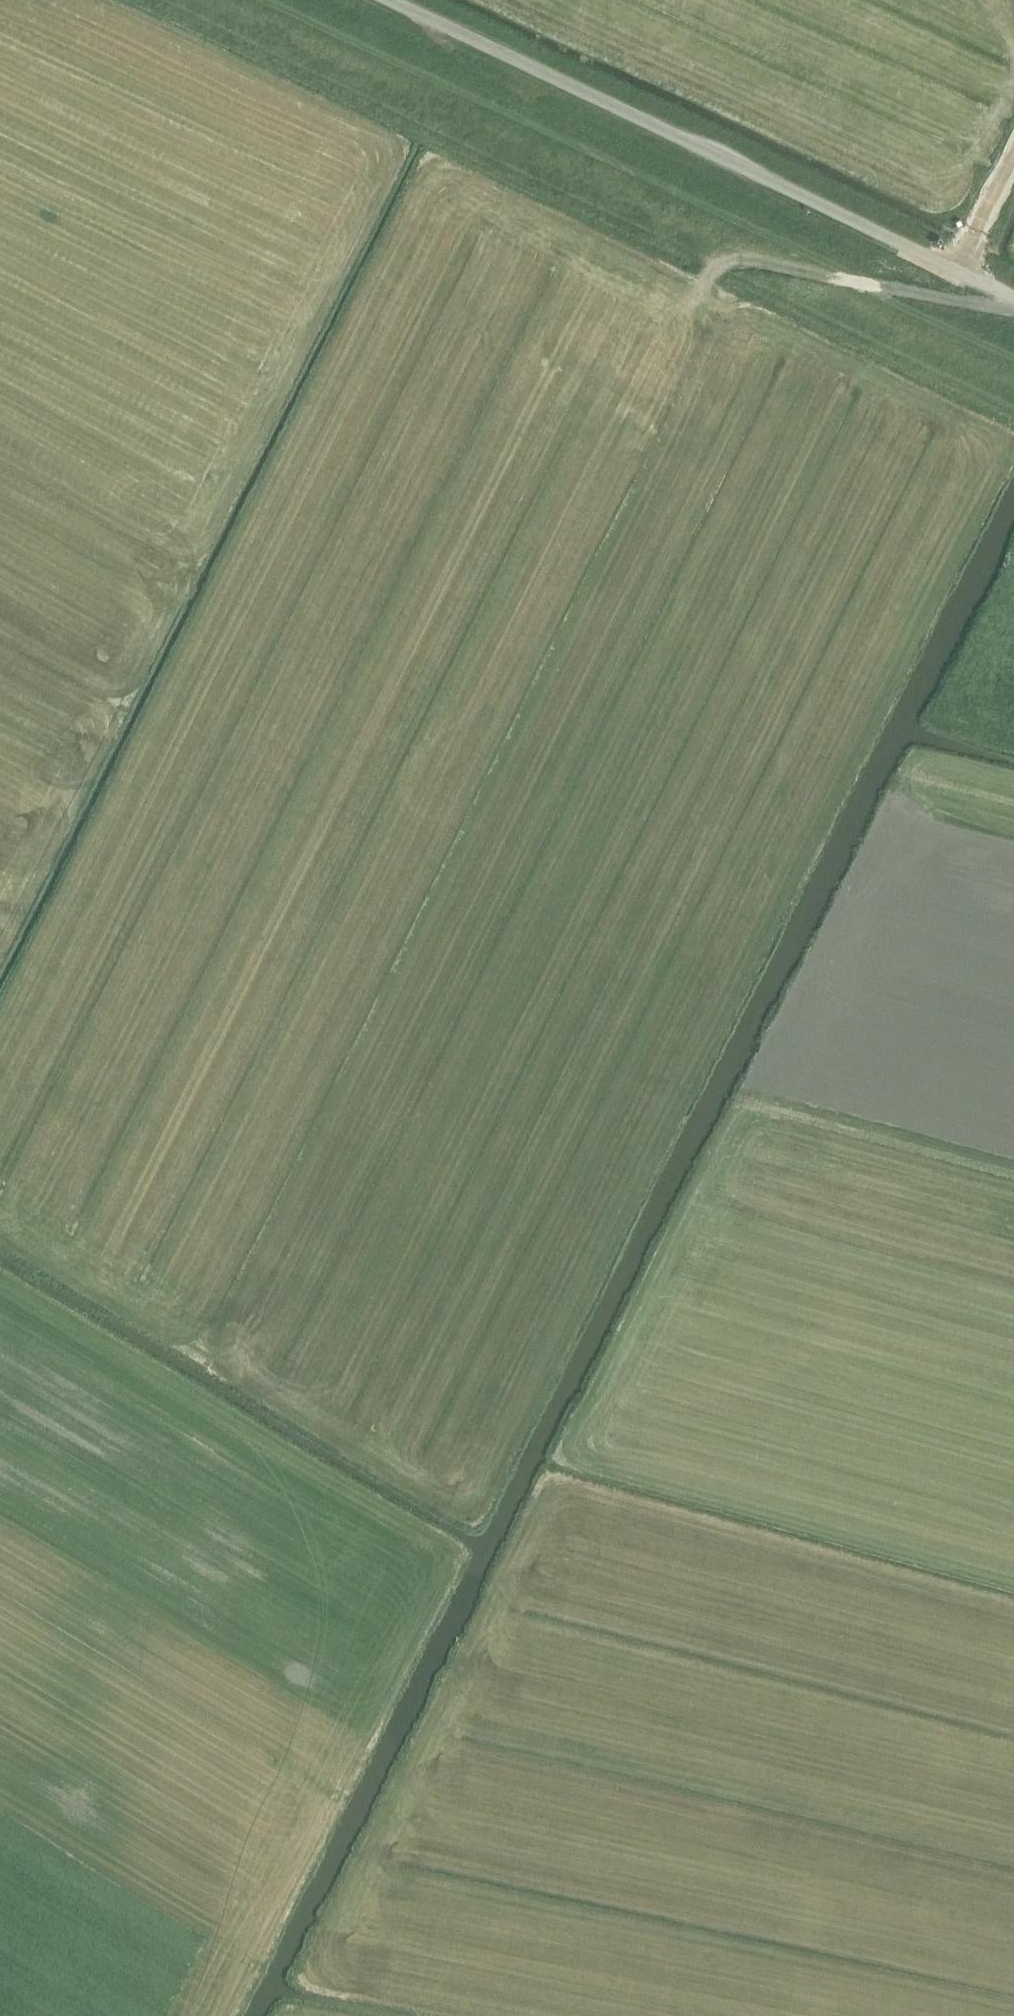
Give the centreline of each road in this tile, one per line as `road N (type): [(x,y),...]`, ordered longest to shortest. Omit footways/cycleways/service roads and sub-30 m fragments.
road 1 (unclassified): [(1013,299),(391,0)]
road 2 (track): [(708,294),(715,267),(750,259),(1013,307)]

